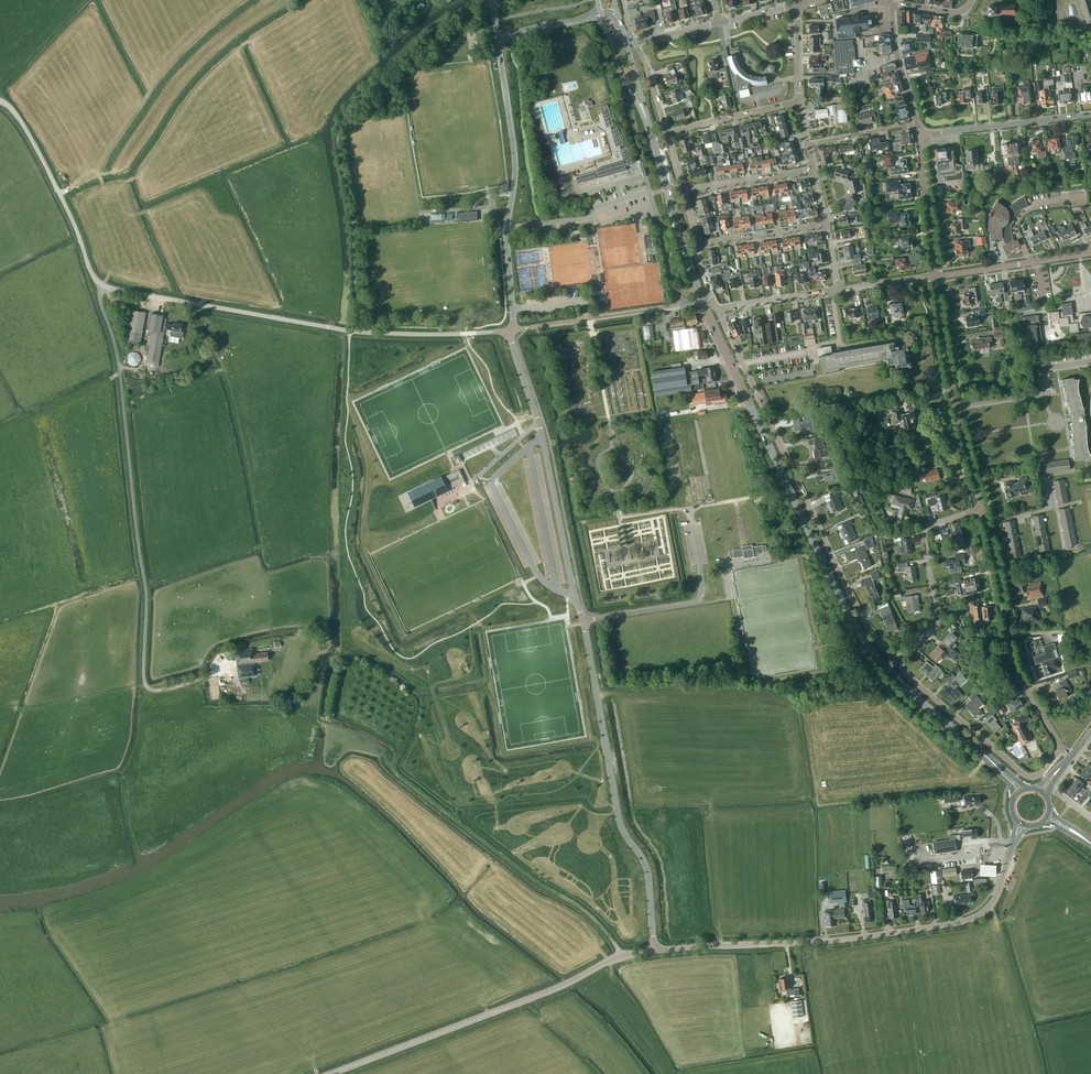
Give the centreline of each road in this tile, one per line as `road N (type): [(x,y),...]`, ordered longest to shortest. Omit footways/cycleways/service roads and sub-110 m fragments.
road 1 (unclassified): [(511,330),(585,630),(620,823),(648,873),(654,951)]
road 2 (unclassified): [(0,102),(45,167),(89,273),(108,289),(350,331),(511,330)]
road 3 (primary): [(1023,794),(890,672),(857,629),(702,300)]
road 4 (tertiary): [(654,951),(812,943),(966,921),(993,903),(1024,827)]
road 5 (residential): [(895,662),(856,606),(716,308)]
road 6 (tertiary): [(332,1073),(614,958),(654,951)]
road 7 (track): [(622,955),(586,913),(522,873),(396,774),(392,762)]
road 8 (residential): [(1062,748),(1011,658),(984,521)]
road 9 (residential): [(1062,748),(1028,777),(895,662)]
road 10 (residential): [(895,662),(937,623),(925,528),(981,509)]
road 11 (unclassified): [(506,229),(515,154),(499,38)]
road 12 (primary): [(702,300),(647,122)]
road 13 (residential): [(918,136),(1090,116)]
road 14 (residential): [(955,407),(1044,393),(1044,369),(1090,361)]
road 15 (residential): [(934,276),(1090,254)]
road 16 (unclassified): [(506,229),(598,224),(653,208)]
road 17 (residential): [(934,276),(918,136)]
road 18 (residential): [(666,134),(799,102)]
road 19 (residential): [(955,407),(934,276)]
road 20 (residential): [(682,192),(813,172)]
road 21 (residential): [(699,245),(827,225)]
road 22 (residential): [(984,521),(1050,508),(1044,476),(1073,471)]
road 23 (residential): [(716,308),(839,289)]
road 24 (residential): [(915,123),(891,4)]

